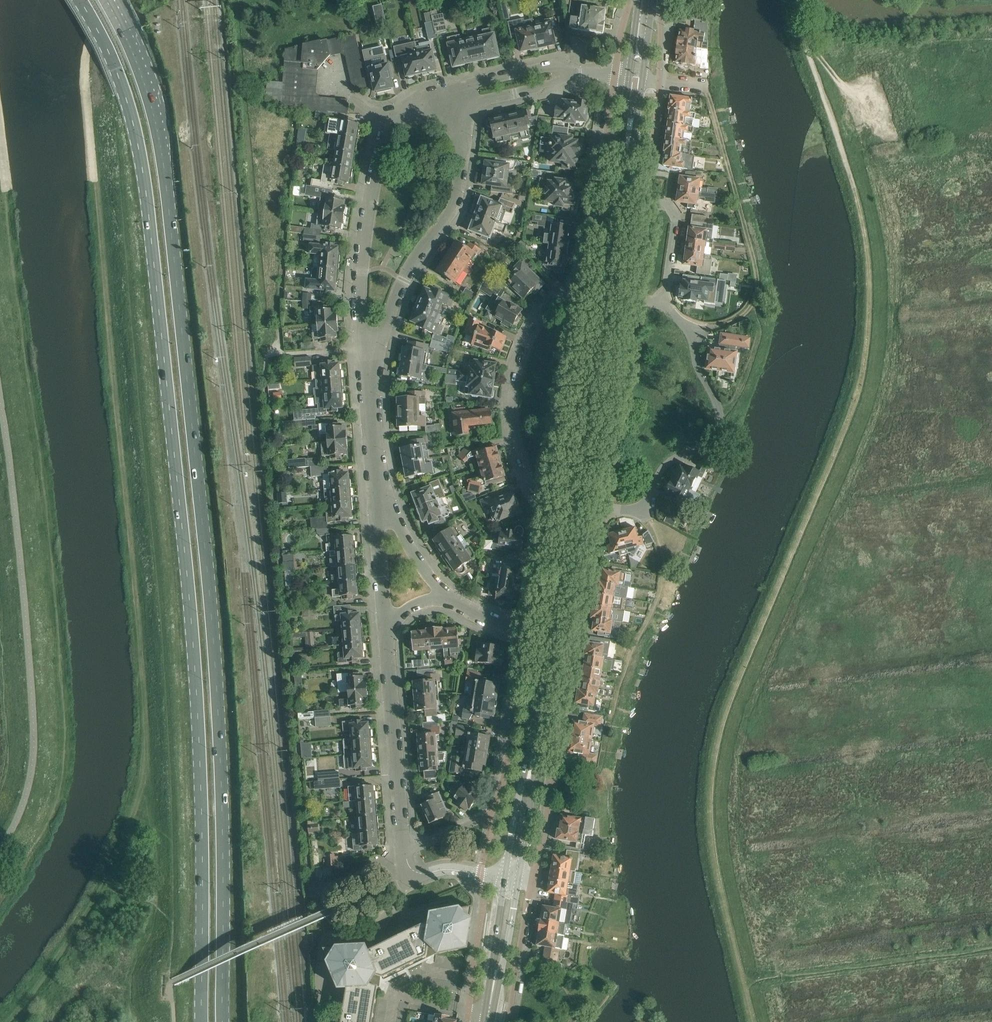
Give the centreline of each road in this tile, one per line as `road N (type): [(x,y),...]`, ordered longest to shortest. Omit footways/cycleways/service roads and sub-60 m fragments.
road 1 (primary): [(79,0),(123,88),(145,182),(196,682),(202,1021)]
road 2 (primary): [(223,1021),(216,681),(178,294),(158,132),(106,0)]
road 3 (secondary): [(536,732),(624,174)]
road 4 (unclassified): [(533,880),(598,507)]
road 5 (track): [(644,506),(657,532),(660,595),(616,702),(604,773),(554,765)]
road 6 (residential): [(460,96),(406,110),(384,137),(362,272),(361,324),(371,353)]
road 7 (residential): [(598,507),(644,506),(669,463),(716,431),(719,417),(698,369),(695,334),(663,303)]
road 8 (track): [(703,87),(757,293),(736,320),(695,334)]
road 9 (residential): [(529,630),(491,818),(404,850)]
road 10 (residential): [(371,353),(413,261),(455,200),(460,96)]
road 11 (residential): [(585,289),(571,292),(534,335),(514,393),(523,459),(536,488),(551,497)]
road 12 (residential): [(615,74),(585,289)]
road 13 (residential): [(404,850),(387,639)]
road 14 (unclassified): [(598,507),(631,298)]
road 15 (residential): [(585,289),(551,497)]
road 16 (residential): [(379,505),(371,353)]
road 17 (secondary): [(536,732),(505,876)]
road 18 (secondary): [(518,878),(536,732)]
road 19 (unclassified): [(508,1021),(533,880)]
road 20 (residential): [(551,497),(529,630)]
road 21 (residential): [(387,639),(379,505)]
road 22 (track): [(753,304),(761,329),(755,352),(730,413),(719,417)]
road 23 (residential): [(580,73),(548,67),(479,83),(460,96)]
road 24 (residential): [(663,303),(676,219),(667,203),(645,200)]
road 25 (residential): [(460,96),(482,99),(580,73)]

